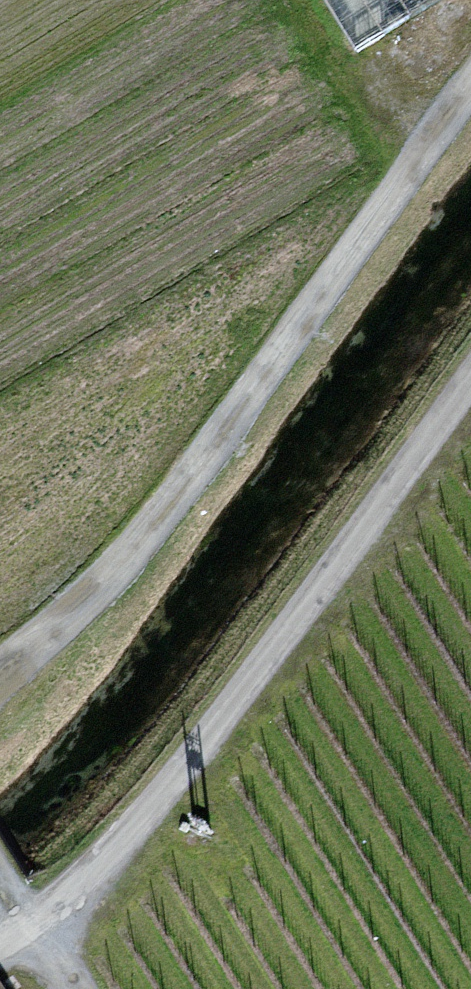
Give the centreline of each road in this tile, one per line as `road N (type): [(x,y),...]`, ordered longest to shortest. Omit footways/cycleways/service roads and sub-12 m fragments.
road 1 (track): [(470,84),(125,568),(0,673)]
road 2 (track): [(30,930),(105,860),(247,690),(470,379)]

